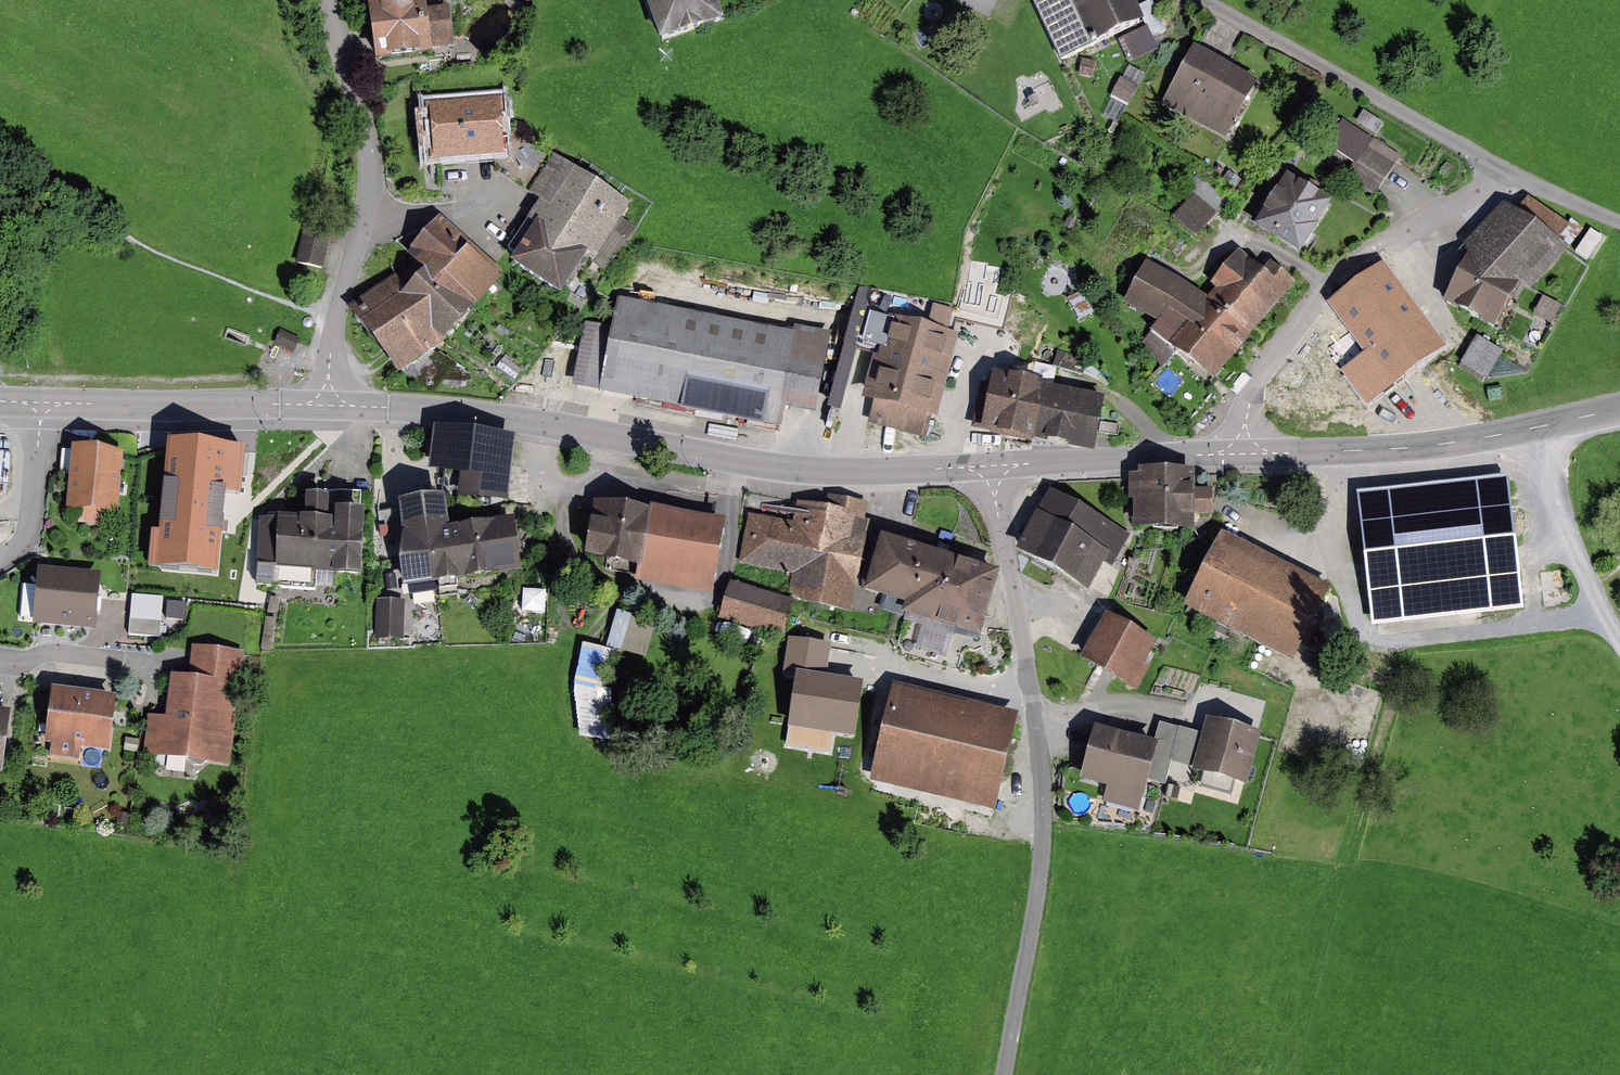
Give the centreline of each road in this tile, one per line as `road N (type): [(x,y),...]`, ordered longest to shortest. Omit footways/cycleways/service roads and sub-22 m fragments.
road 1 (tertiary): [(993,474),(964,467),(805,470),(328,397)]
road 2 (unclassified): [(1004,1074),(1041,882),(1043,793),(993,474)]
road 3 (unclassified): [(328,397),(334,319),(370,188),(367,146),(324,0)]
road 4 (residential): [(1243,447),(1249,403),(1268,362),(1330,287),(1502,171)]
road 5 (tertiary): [(1619,408),(1399,449),(1273,453),(1243,447)]
road 6 (residential): [(1502,171),(1204,0)]
road 7 (tertiary): [(328,397),(304,404),(41,409),(0,402)]
road 8 (tertiary): [(1243,447),(1020,464),(993,474)]
road 9 (track): [(1619,644),(1563,515),(1551,424)]
road 10 (track): [(692,611),(831,673),(875,660)]
road 11 (residential): [(1619,222),(1502,171)]

